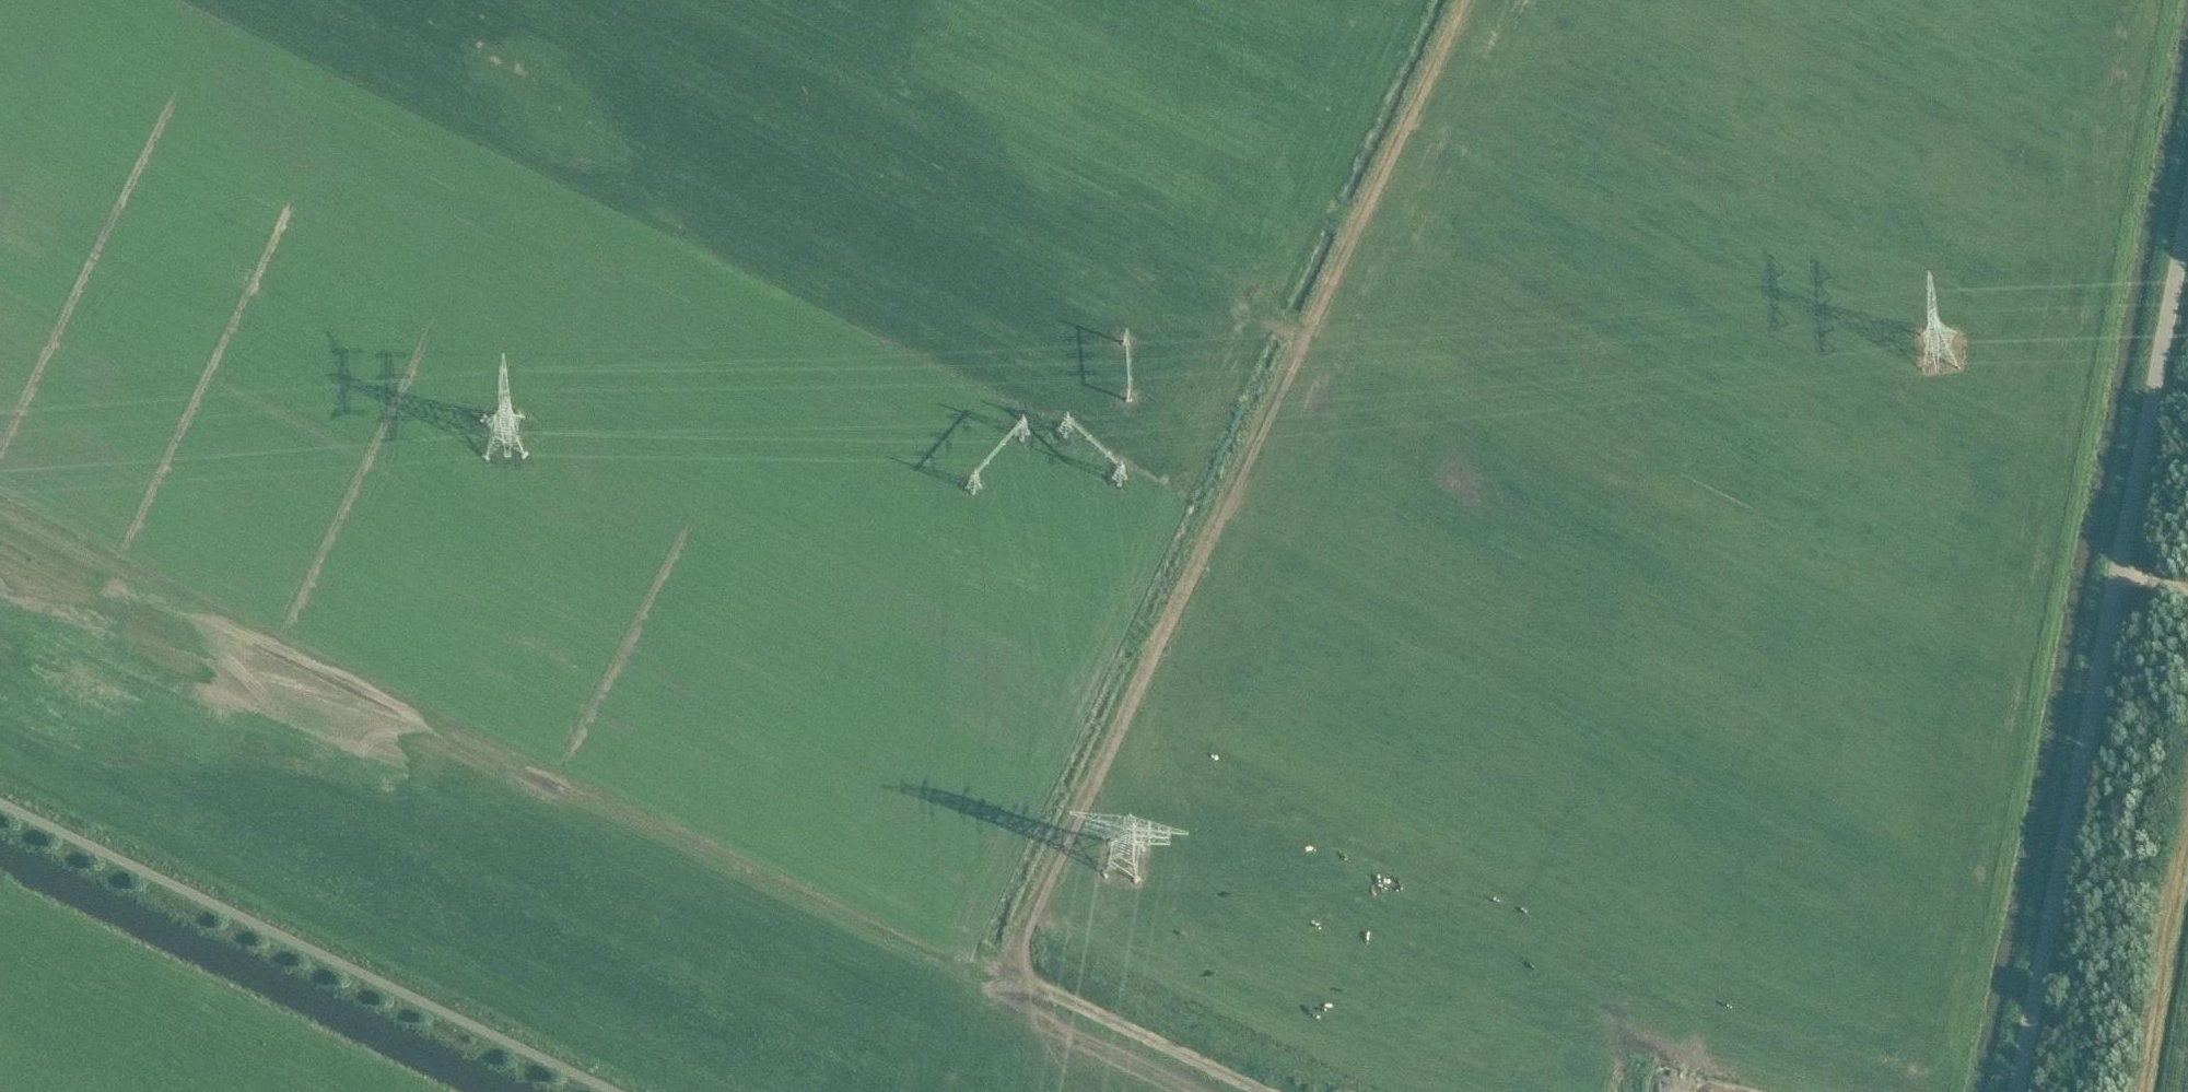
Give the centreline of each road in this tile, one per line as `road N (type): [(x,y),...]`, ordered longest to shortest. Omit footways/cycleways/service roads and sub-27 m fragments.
road 1 (unclassified): [(1997,1091),(2187,140)]

